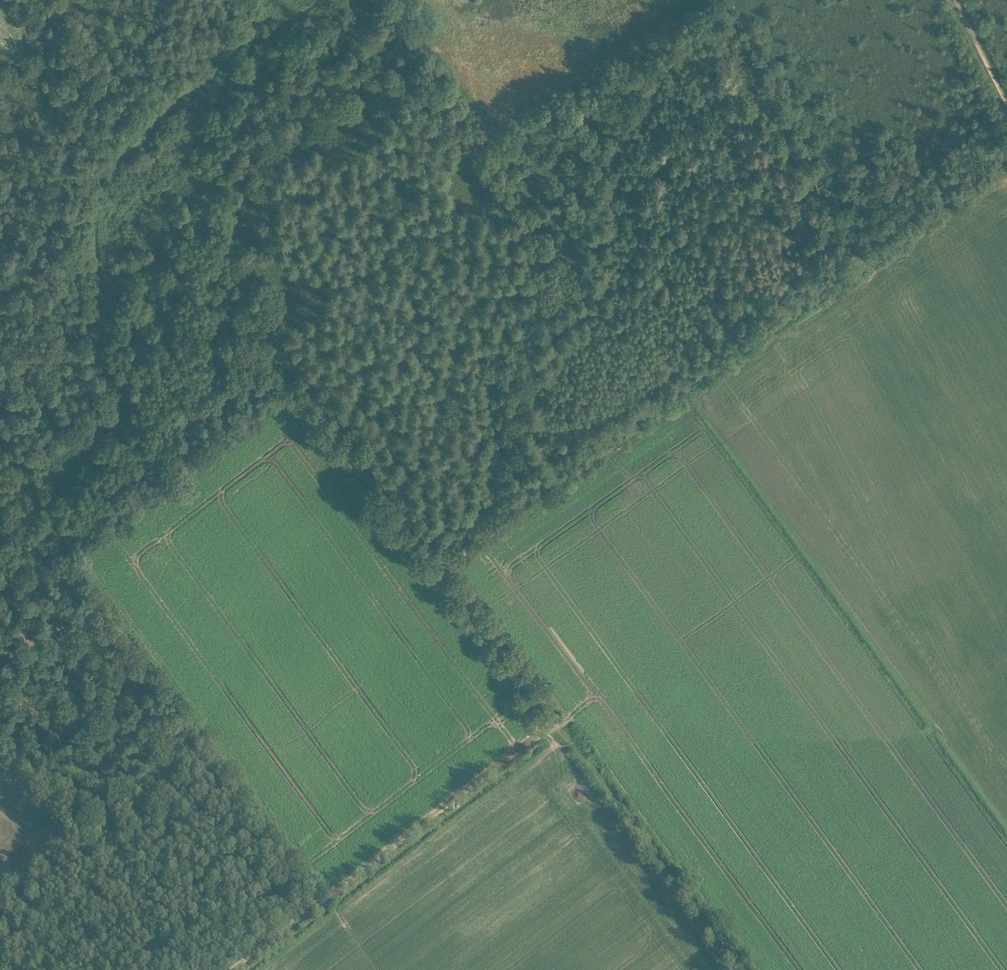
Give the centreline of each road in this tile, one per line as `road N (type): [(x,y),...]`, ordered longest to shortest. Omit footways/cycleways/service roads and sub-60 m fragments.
road 1 (track): [(556,722),(237,969)]
road 2 (track): [(741,969),(556,722)]

